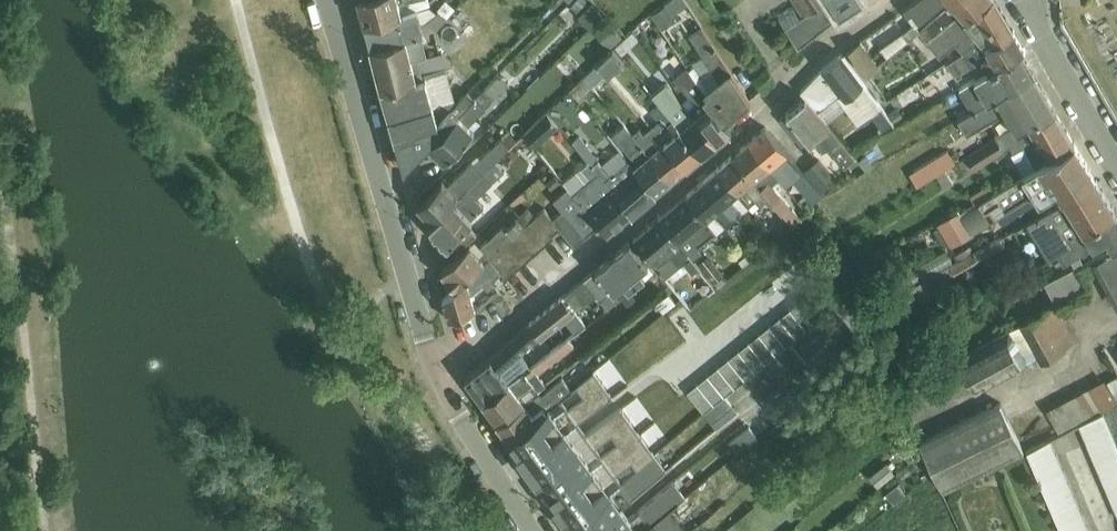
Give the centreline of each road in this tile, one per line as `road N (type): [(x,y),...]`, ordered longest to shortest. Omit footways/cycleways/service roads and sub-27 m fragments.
road 1 (residential): [(903,0),(838,41),(467,362),(439,374)]
road 2 (residential): [(439,374),(332,0)]
road 3 (tertiary): [(1024,0),(1116,166)]
road 4 (residential): [(538,530),(439,374)]

